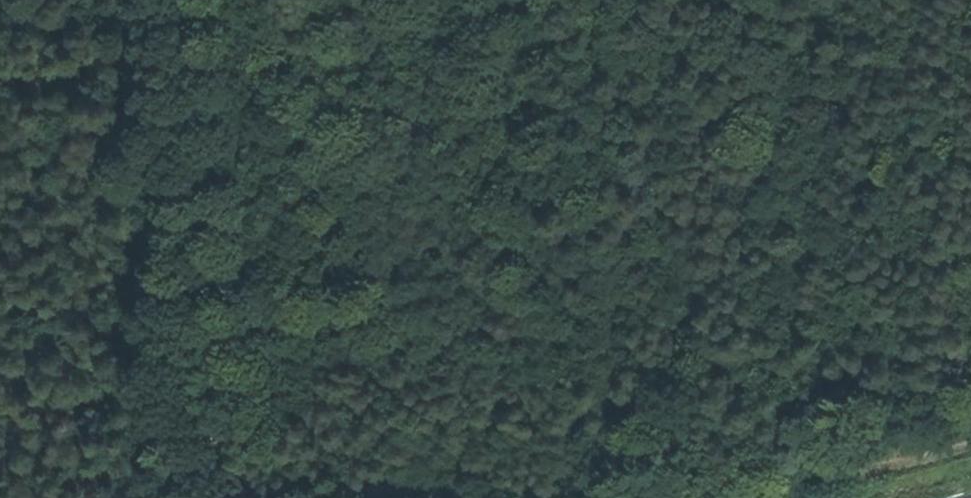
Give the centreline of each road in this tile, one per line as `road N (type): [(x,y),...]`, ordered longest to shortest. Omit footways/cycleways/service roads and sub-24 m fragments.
road 1 (track): [(234,497),(179,0)]
road 2 (track): [(774,497),(970,446)]

